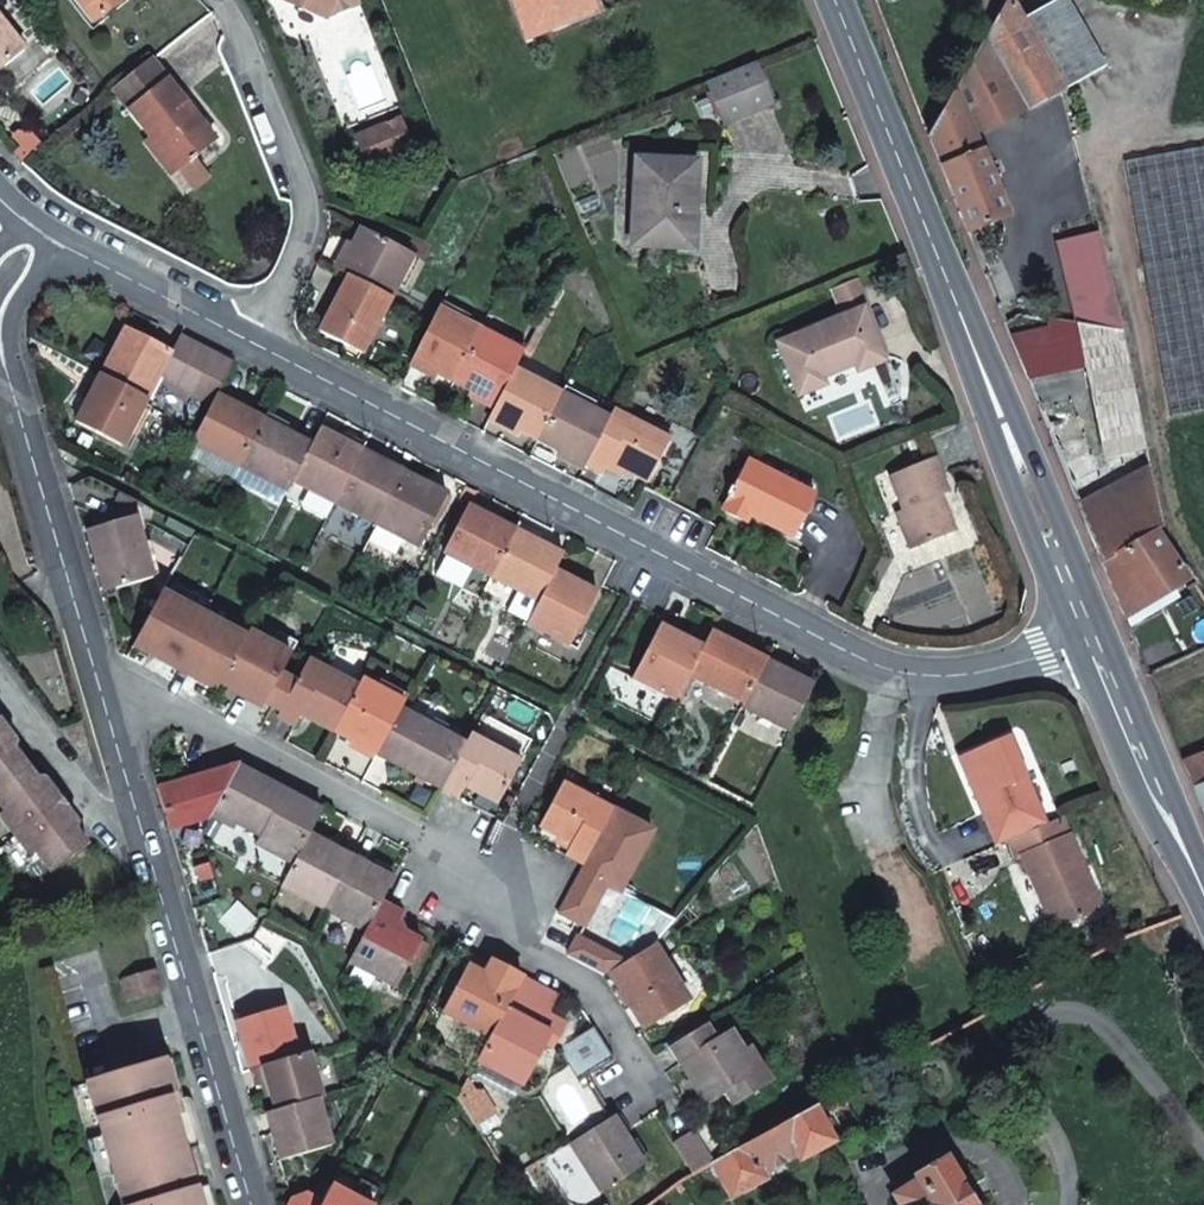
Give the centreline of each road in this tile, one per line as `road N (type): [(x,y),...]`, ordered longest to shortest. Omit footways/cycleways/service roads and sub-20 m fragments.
road 1 (residential): [(1092,642),(1017,662),(920,672),(783,617),(230,332)]
road 2 (residential): [(95,675),(340,791),(443,861),(608,1022),(649,1084)]
road 3 (secondary): [(836,0),(1092,642)]
road 4 (residential): [(132,799),(253,1204)]
road 5 (residential): [(230,332),(299,261),(317,217),(227,0)]
road 6 (residential): [(1,362),(95,675)]
road 7 (secondary): [(1092,642),(1203,894)]
road 8 (residential): [(132,799),(58,761),(0,684)]
road 9 (residential): [(1,362),(31,293),(64,271),(112,271)]
road 10 (residential): [(230,332),(112,271)]
road 11 (residential): [(95,675),(132,799)]

